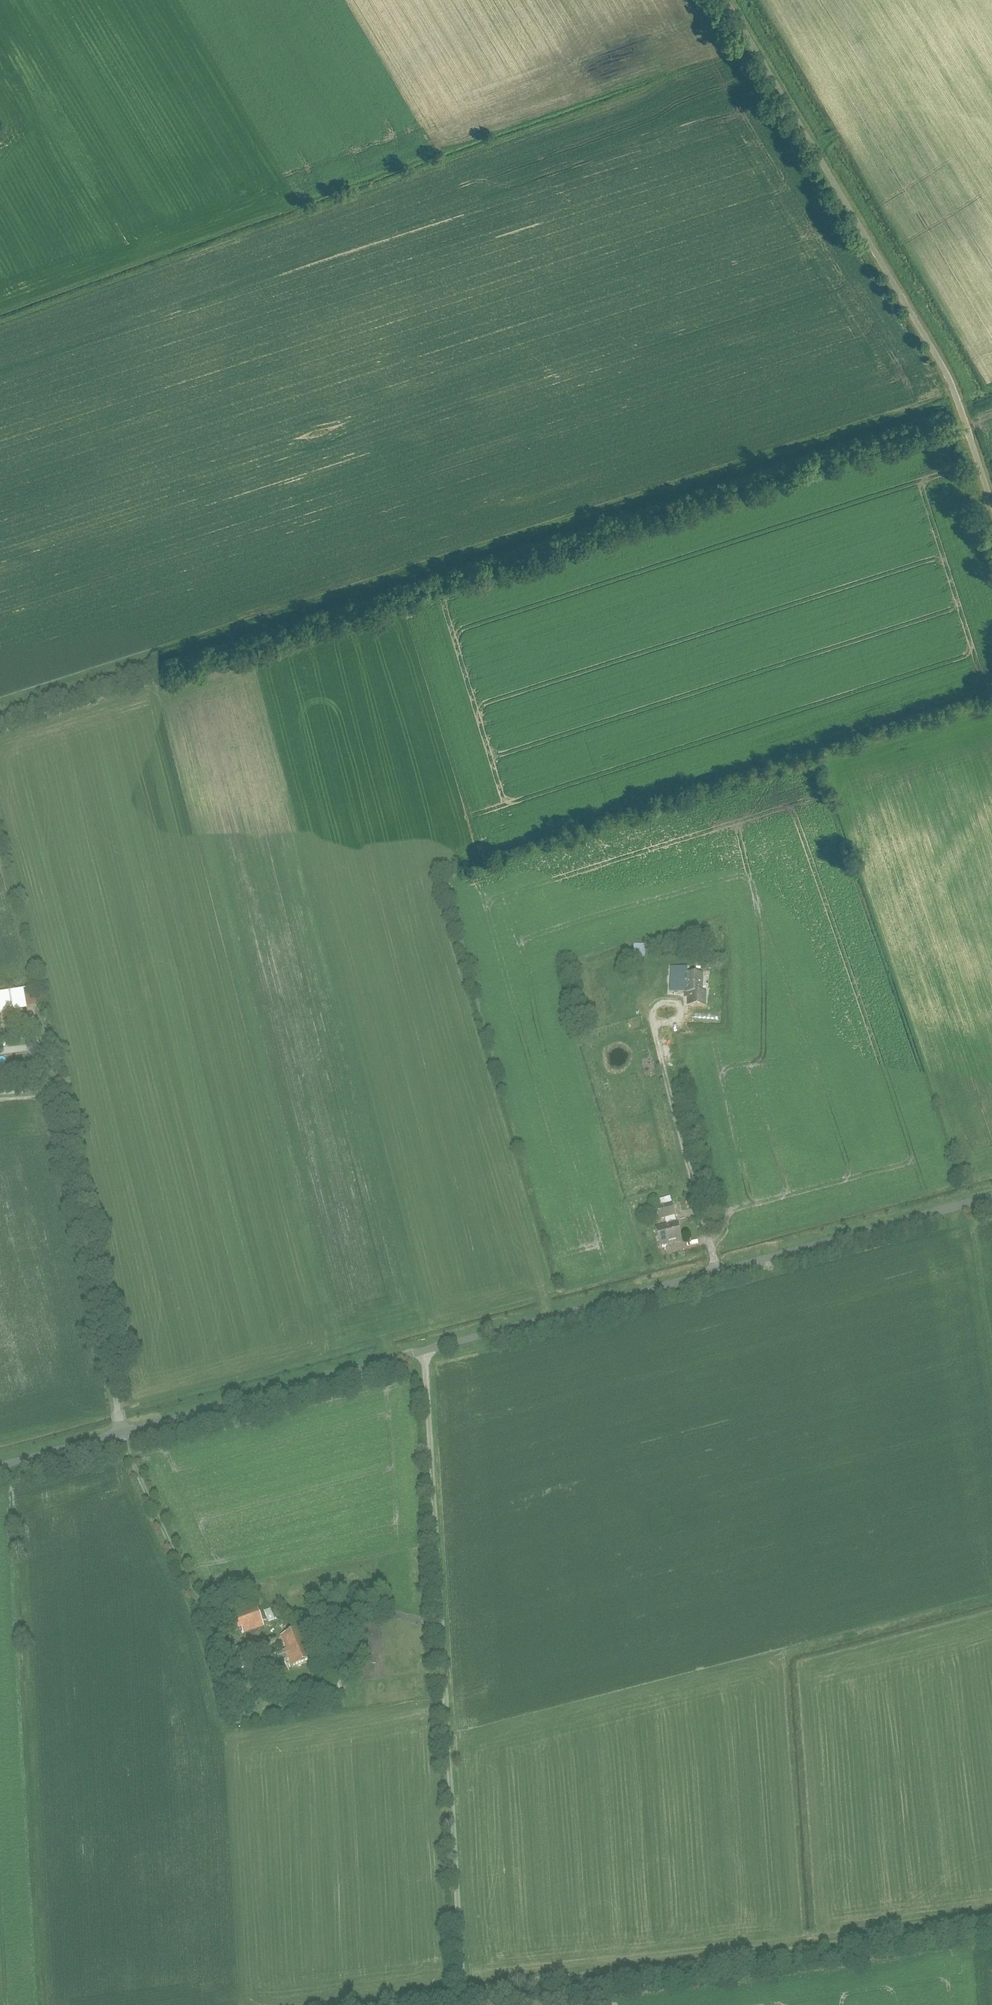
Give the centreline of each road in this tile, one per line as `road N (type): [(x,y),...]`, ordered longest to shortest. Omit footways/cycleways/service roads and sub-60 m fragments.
road 1 (track): [(270,1648),(233,1639),(196,1604),(118,1431),(50,1088),(2,1090)]
road 2 (residential): [(463,2004),(425,1350)]
road 3 (residential): [(425,1350),(991,1193)]
road 4 (residential): [(991,507),(948,373),(732,0)]
road 5 (residential): [(0,1463),(425,1350)]
road 6 (track): [(718,1266),(650,1002)]

